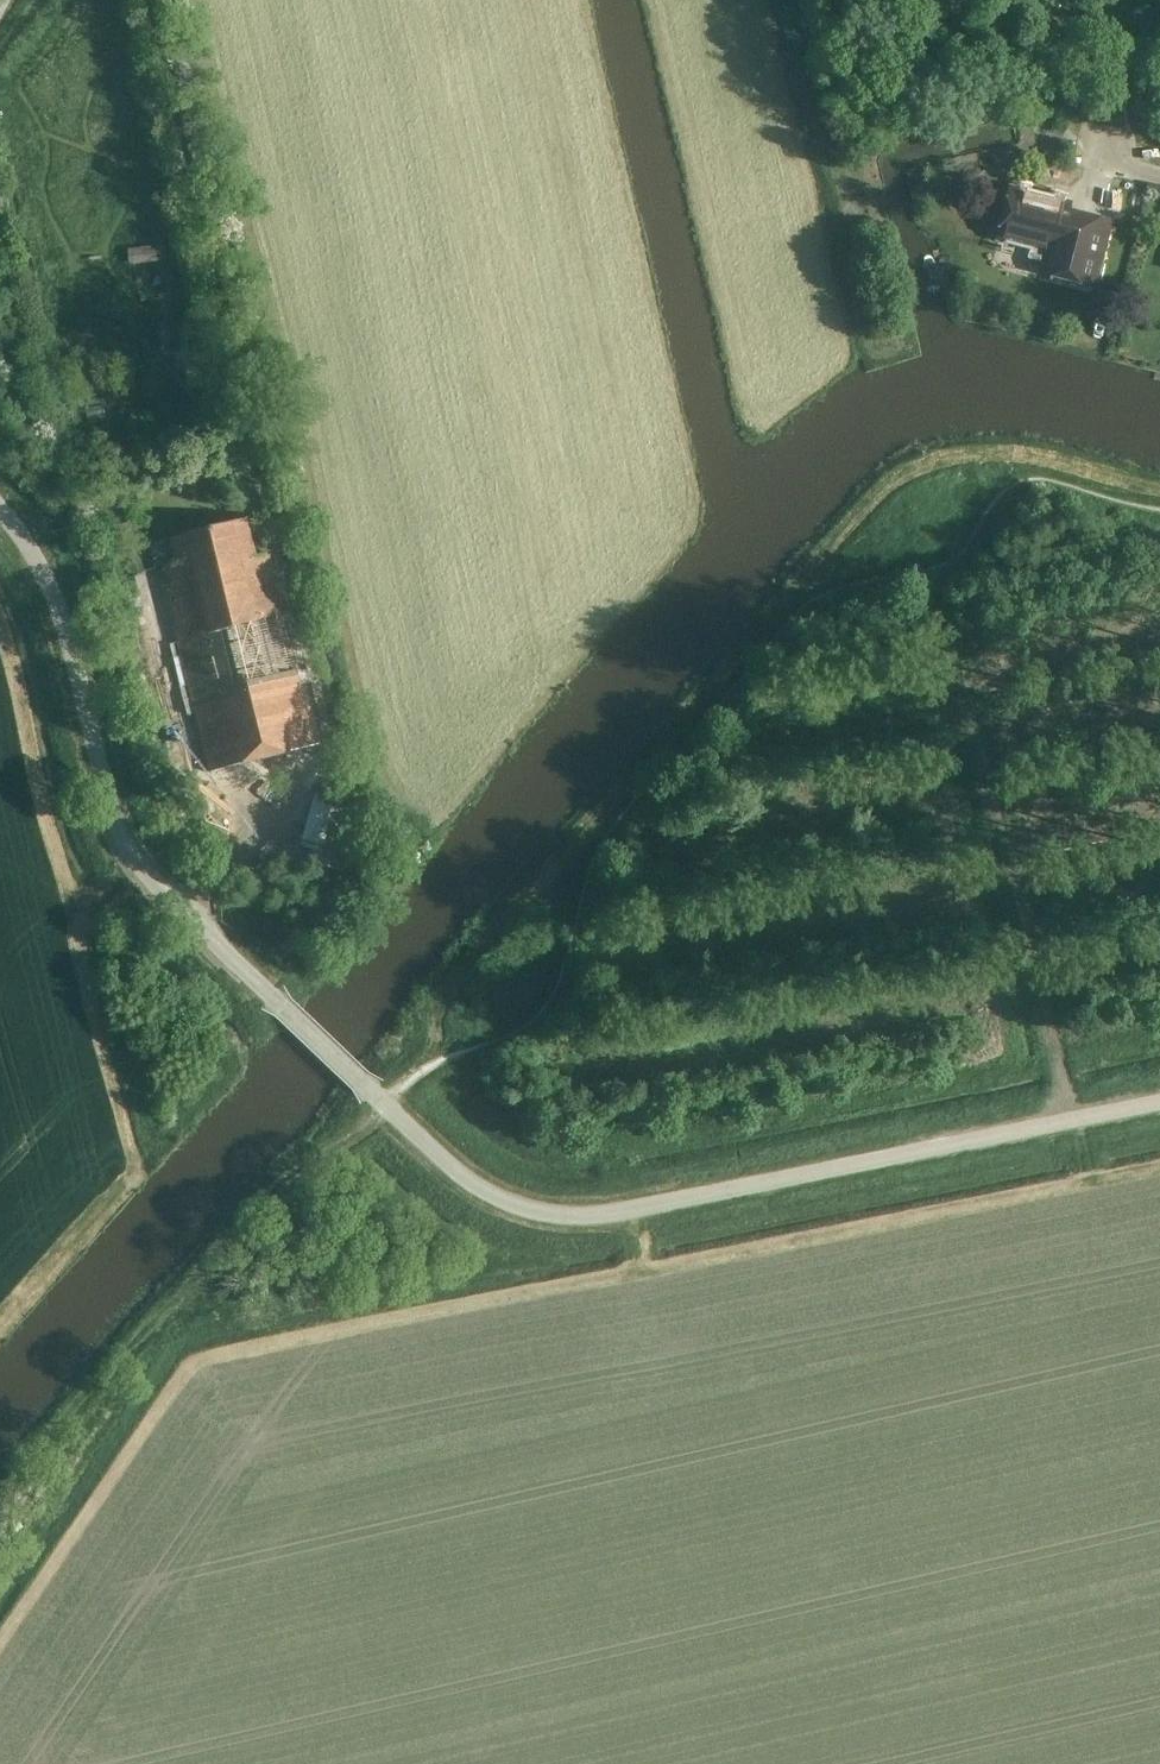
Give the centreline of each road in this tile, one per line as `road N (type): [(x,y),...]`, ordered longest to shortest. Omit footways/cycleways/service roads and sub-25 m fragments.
road 1 (unclassified): [(1159,1103),(643,1209),(576,1215),(497,1198),(356,1078),(128,852),(112,820),(56,603),(39,562),(0,509)]

